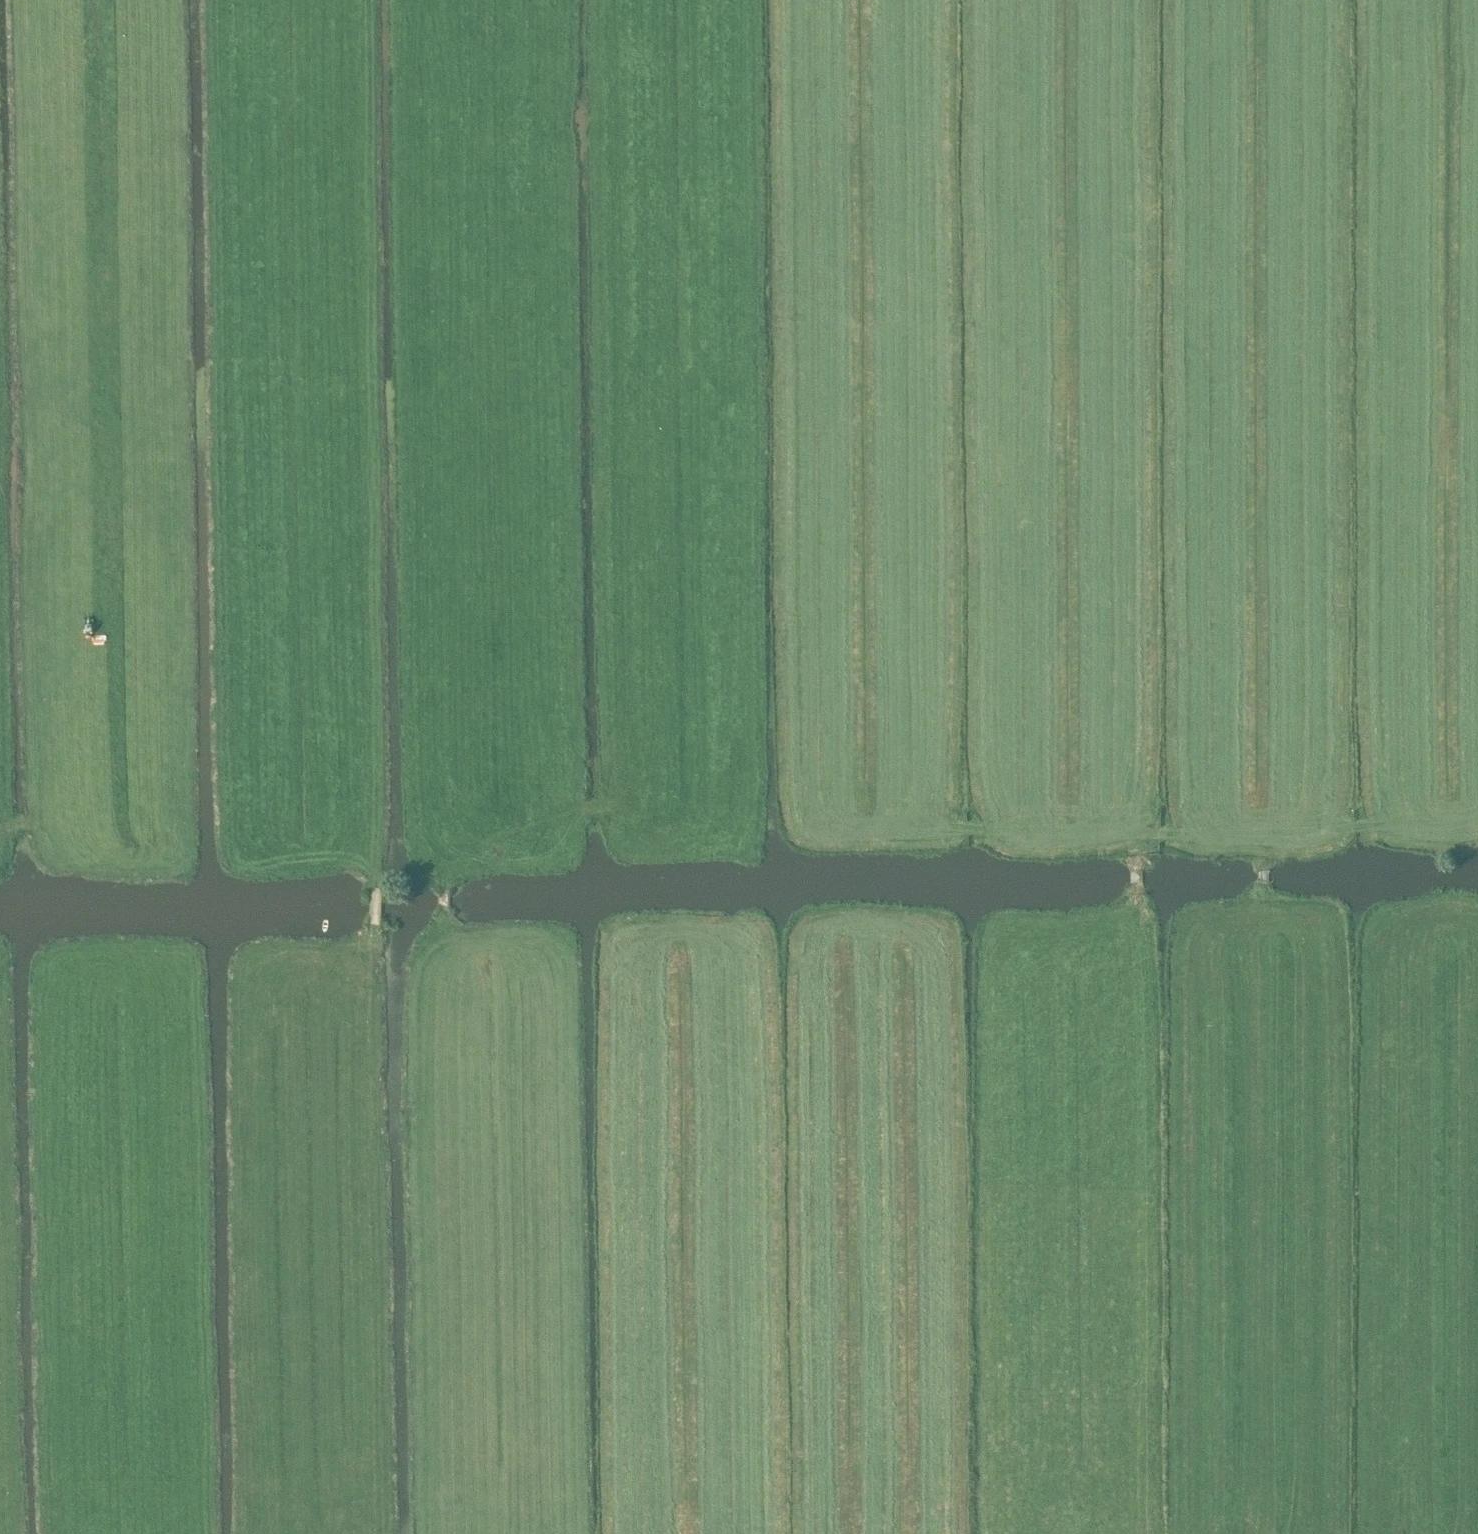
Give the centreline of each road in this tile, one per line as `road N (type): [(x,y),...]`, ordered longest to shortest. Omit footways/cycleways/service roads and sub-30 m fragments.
road 1 (track): [(947,828),(1030,838),(1168,830),(1223,842),(1297,840),(1337,829),(1477,828)]

